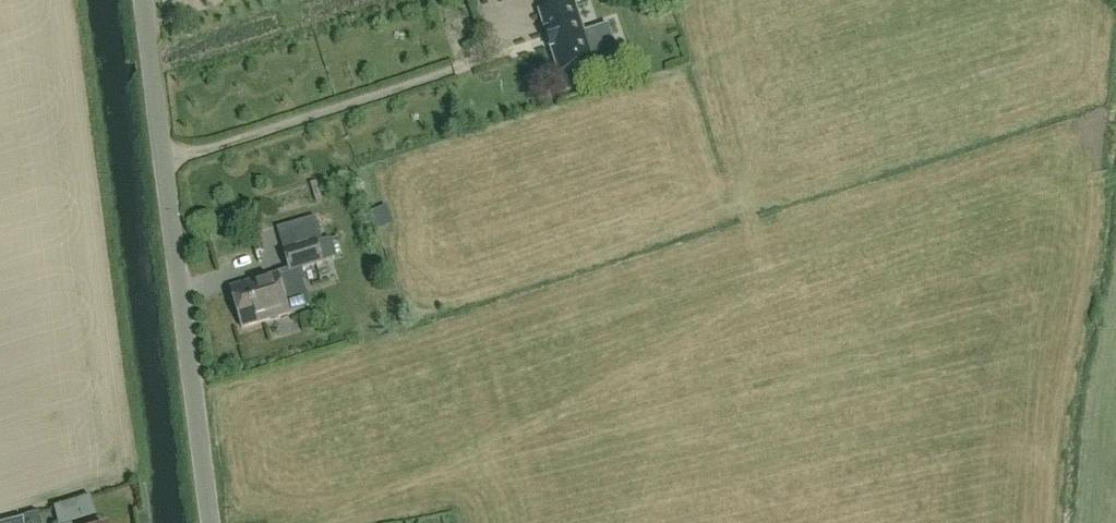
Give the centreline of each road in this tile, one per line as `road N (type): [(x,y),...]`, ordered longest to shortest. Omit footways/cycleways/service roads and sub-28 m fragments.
road 1 (unclassified): [(211,522),(144,0)]

